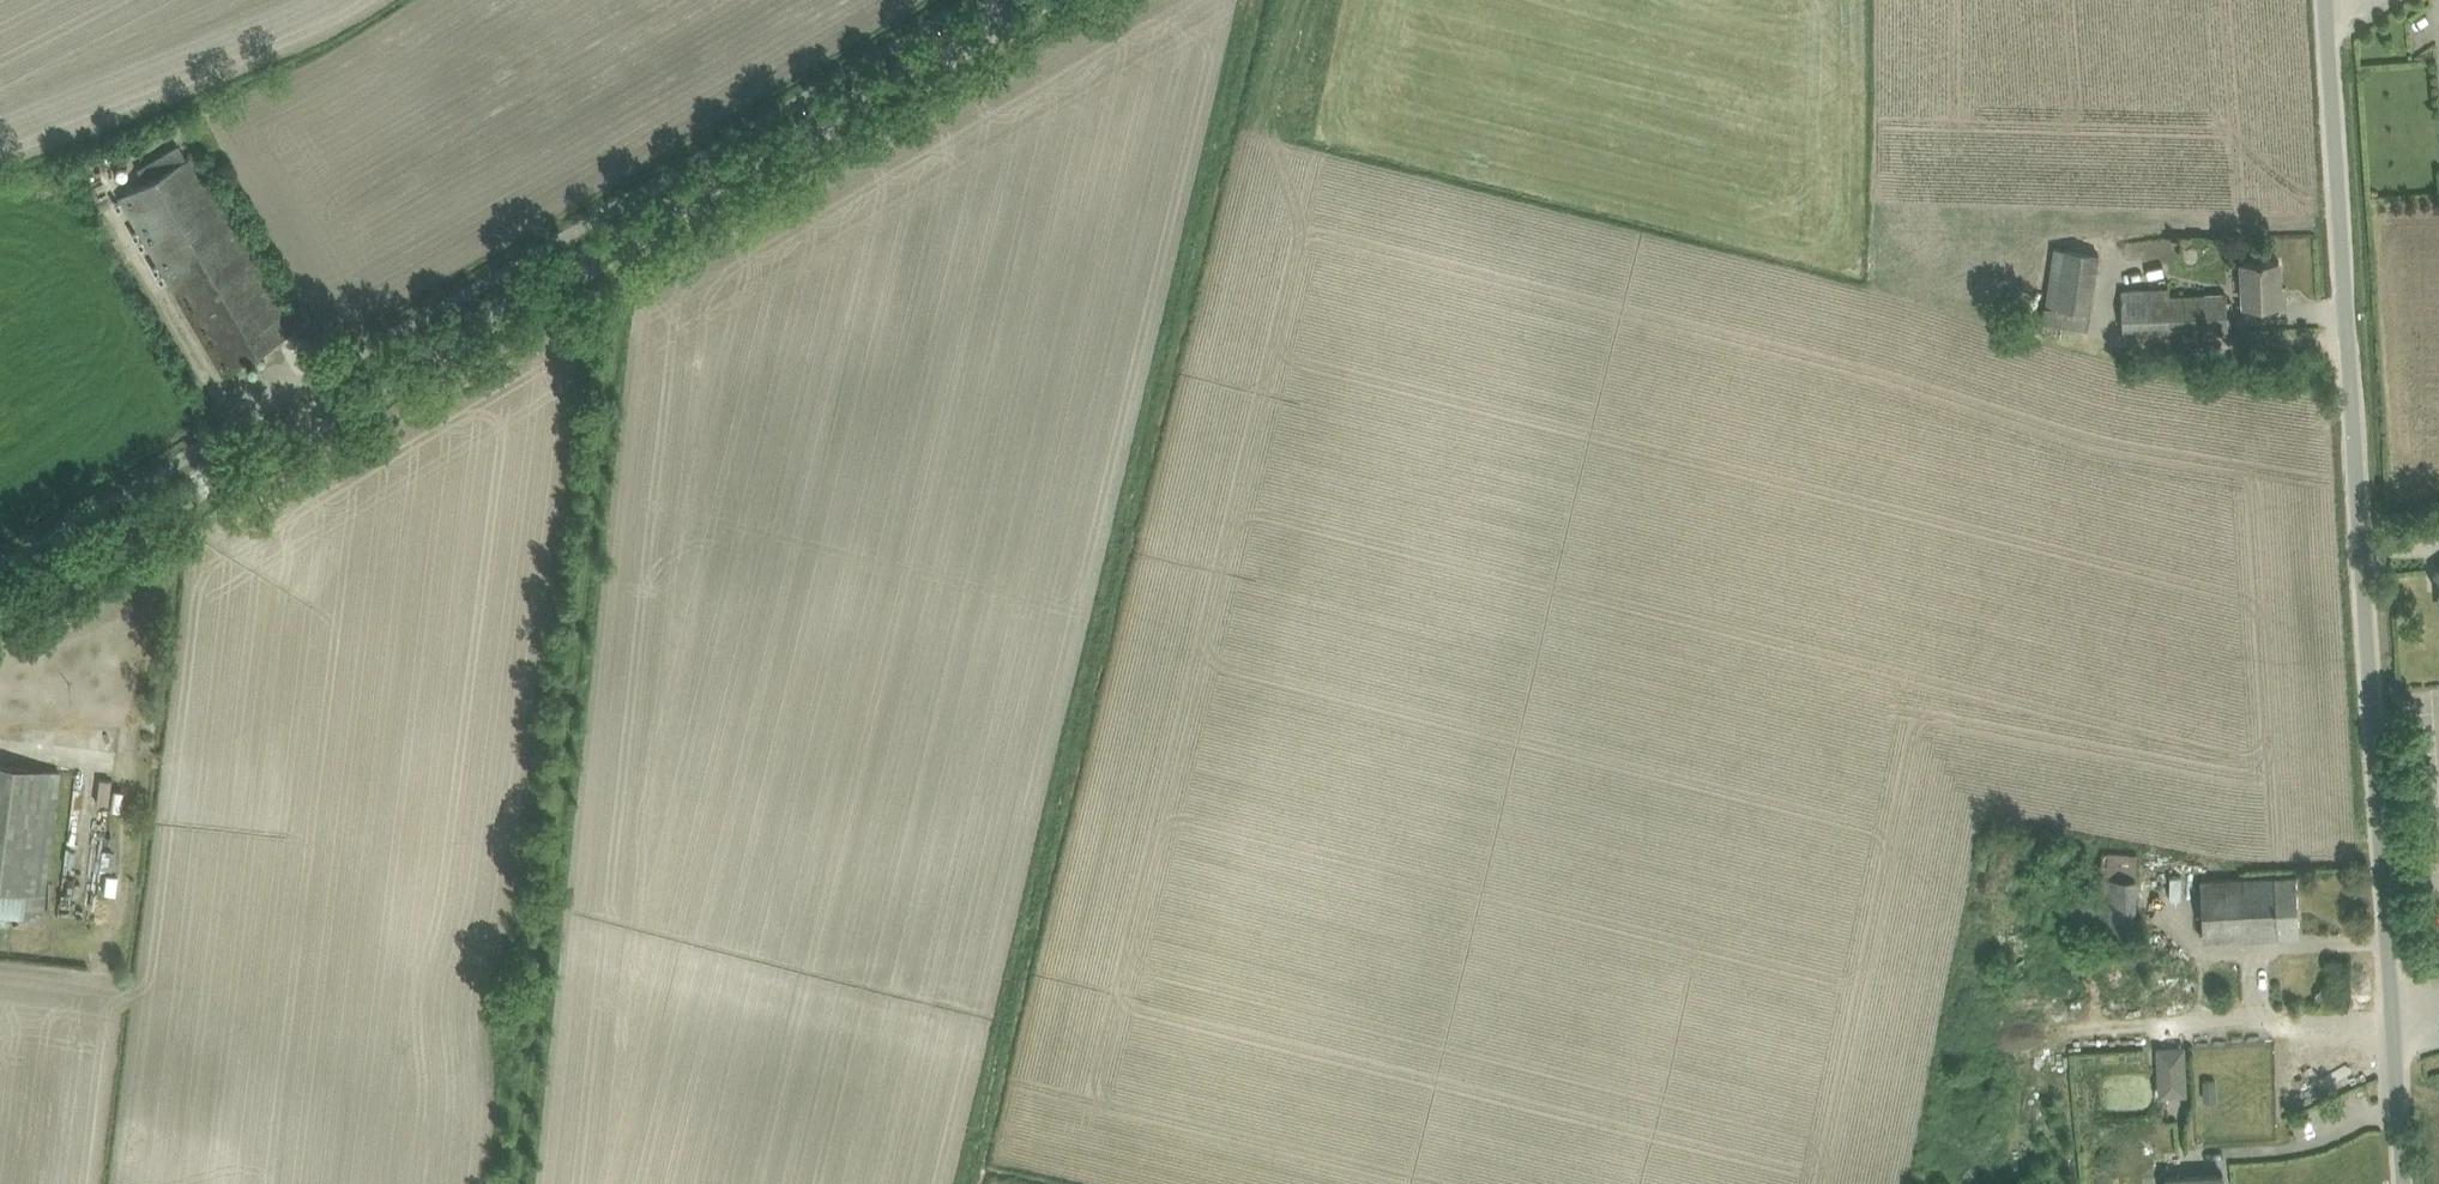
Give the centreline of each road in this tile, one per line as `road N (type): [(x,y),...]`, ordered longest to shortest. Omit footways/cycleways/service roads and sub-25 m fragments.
road 1 (tertiary): [(0,594),(1030,0)]
road 2 (unclassified): [(2404,1183),(2326,0)]

